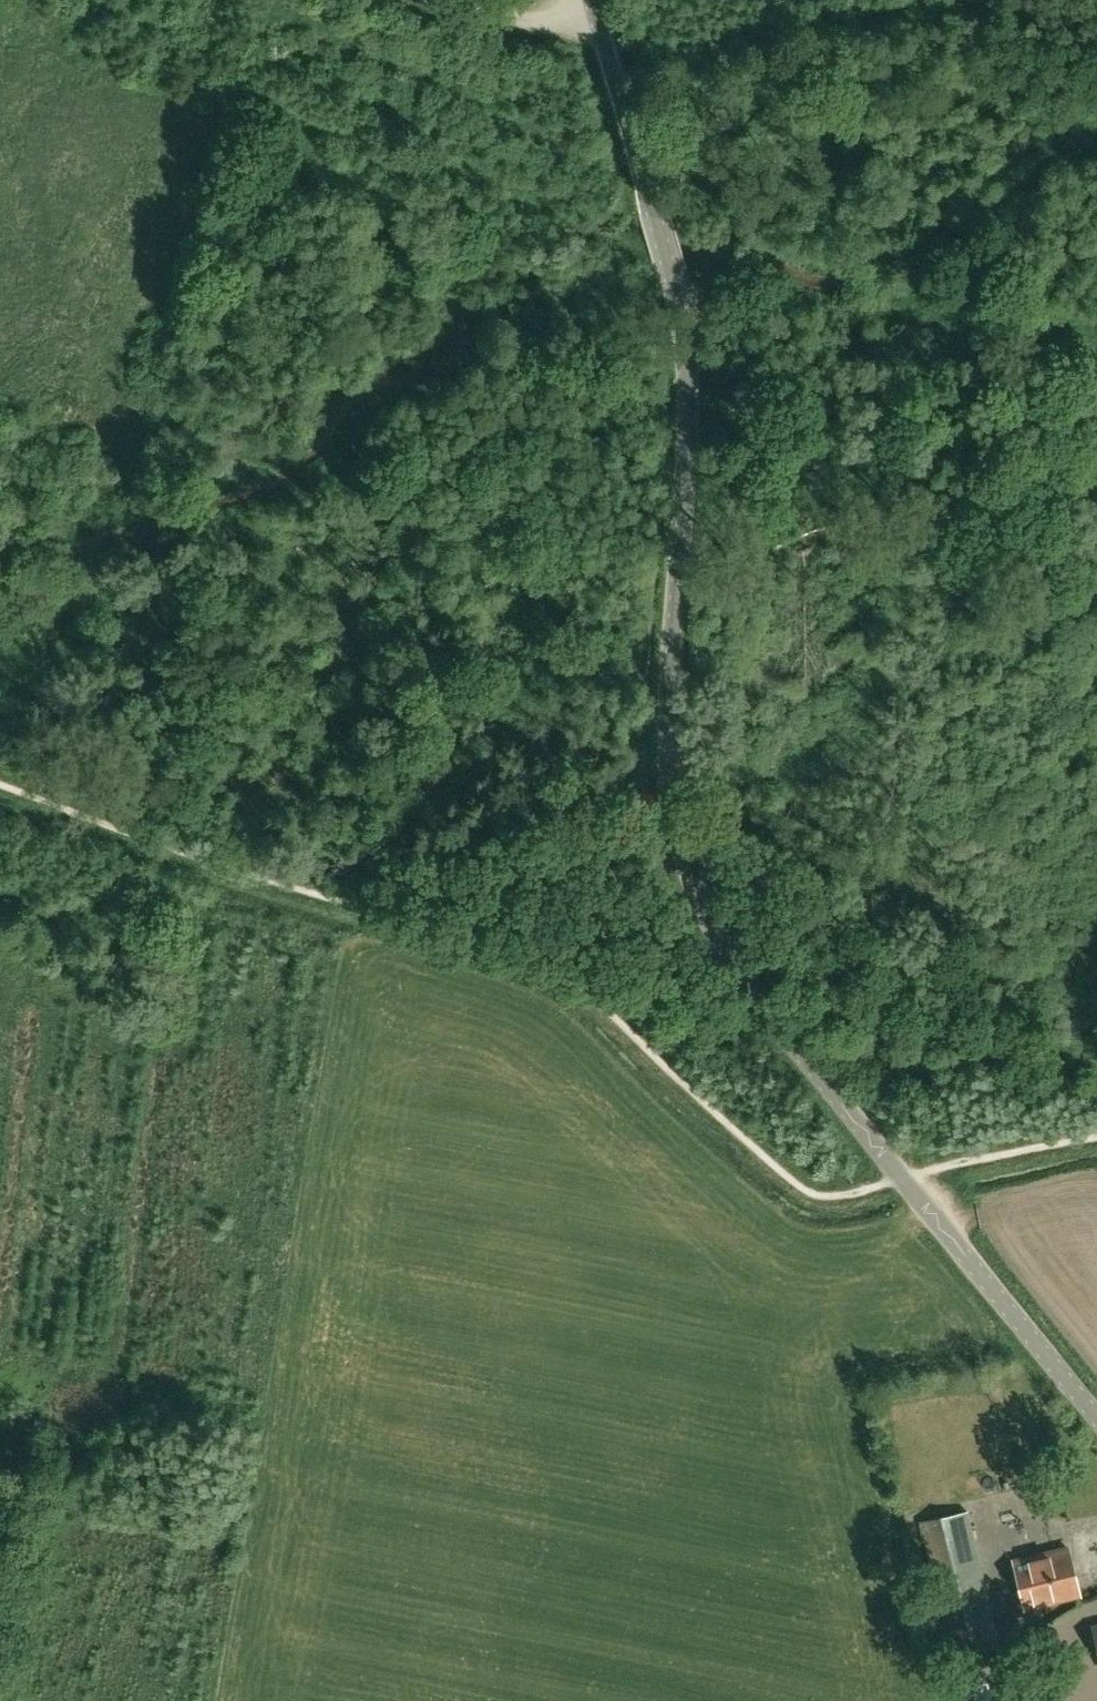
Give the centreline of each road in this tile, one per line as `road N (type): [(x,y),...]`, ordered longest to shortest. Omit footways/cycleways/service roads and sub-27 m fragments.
road 1 (unclassified): [(1096,1418),(757,1000),(695,888),(675,810),(670,706),(686,357),(657,213),(594,0)]
road 2 (track): [(672,285),(1096,361)]

